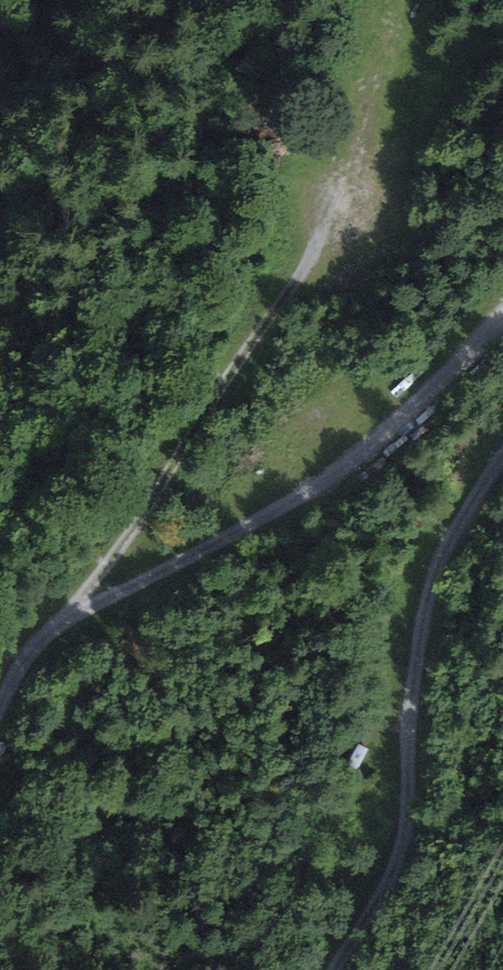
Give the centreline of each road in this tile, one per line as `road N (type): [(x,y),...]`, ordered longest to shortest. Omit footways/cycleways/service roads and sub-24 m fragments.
road 1 (track): [(67,618),(264,320),(378,168),(395,60),(416,0)]
road 2 (track): [(0,705),(28,656),(67,618),(350,461),(502,315)]
road 3 (track): [(502,457),(433,575),(407,726),(406,824),(394,865),(333,969)]

